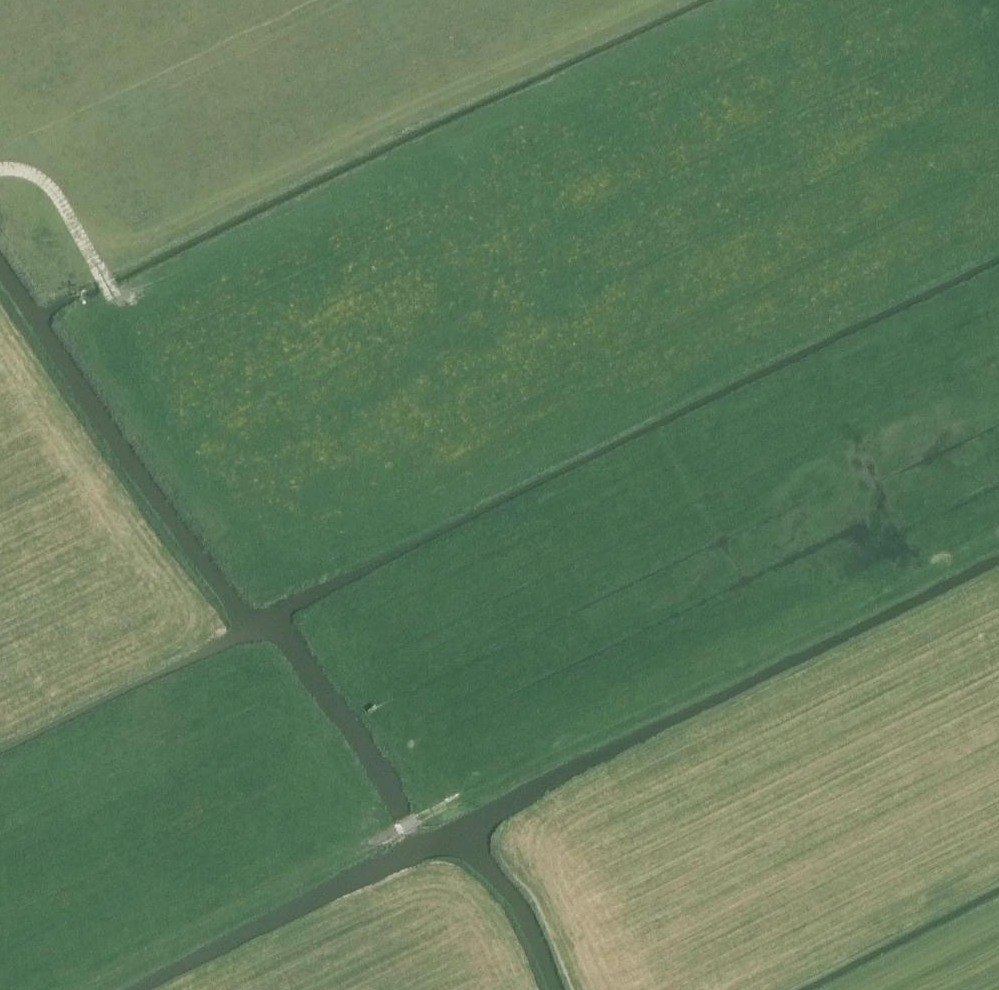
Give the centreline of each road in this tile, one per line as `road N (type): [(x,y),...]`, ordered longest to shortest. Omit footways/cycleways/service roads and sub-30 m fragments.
road 1 (track): [(84,989),(447,812)]
road 2 (track): [(793,642),(447,812)]
road 3 (track): [(114,299),(46,186),(0,173)]

